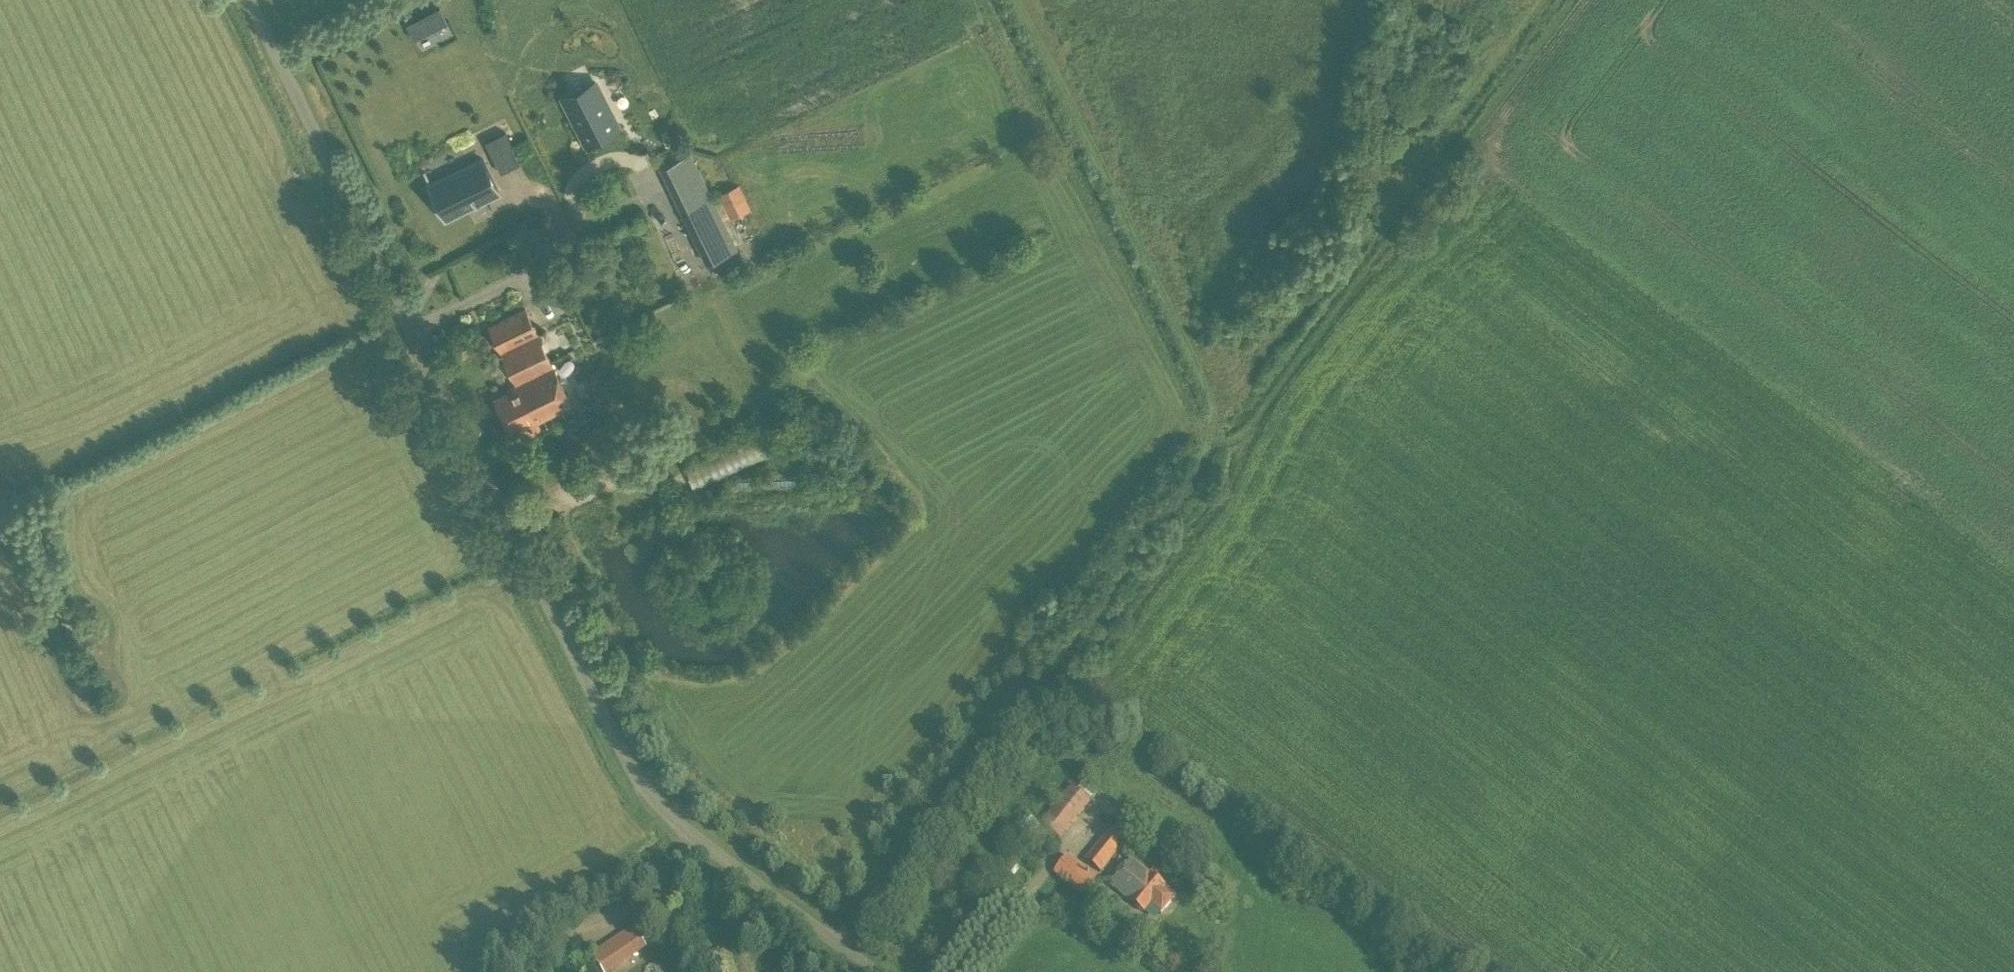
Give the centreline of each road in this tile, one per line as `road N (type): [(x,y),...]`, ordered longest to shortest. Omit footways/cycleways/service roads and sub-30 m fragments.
road 1 (unclassified): [(868,971),(692,842),(628,776),(246,0)]

